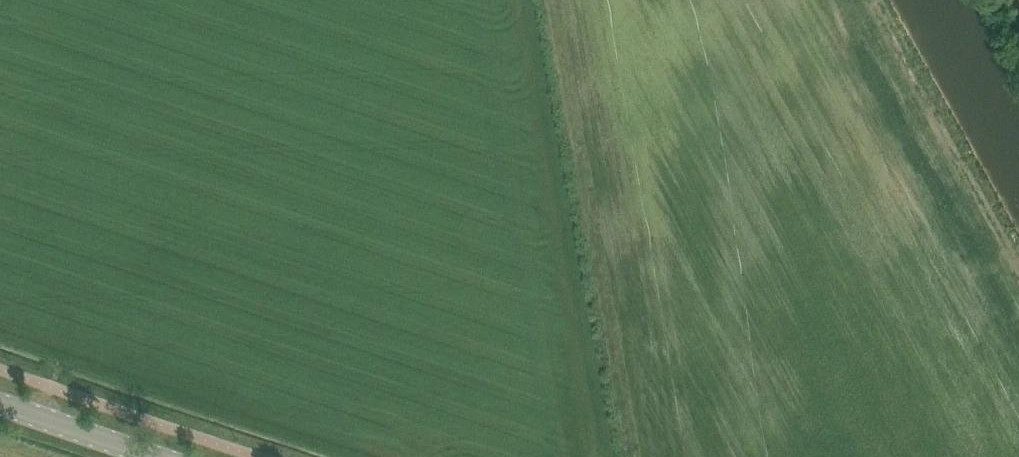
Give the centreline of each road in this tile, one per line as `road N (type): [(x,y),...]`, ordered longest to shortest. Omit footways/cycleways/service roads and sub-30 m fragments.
road 1 (secondary): [(174,456),(0,401)]

